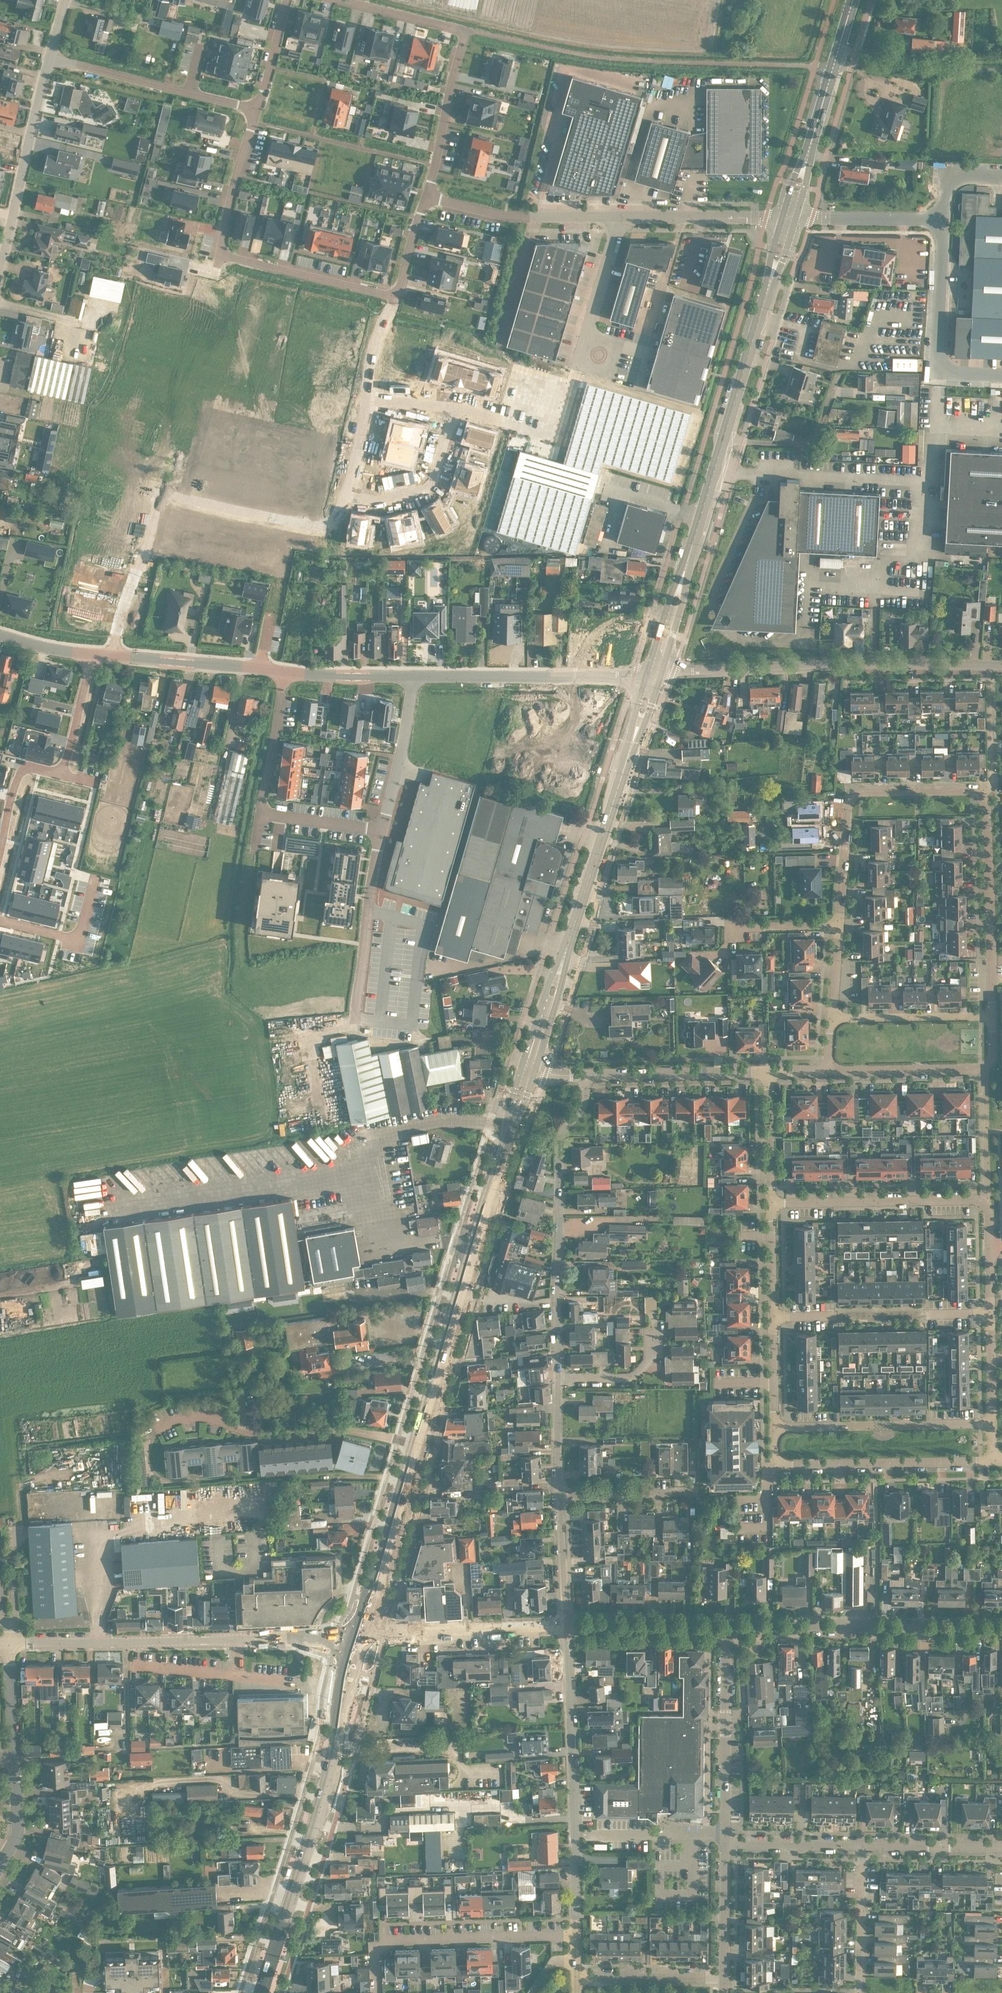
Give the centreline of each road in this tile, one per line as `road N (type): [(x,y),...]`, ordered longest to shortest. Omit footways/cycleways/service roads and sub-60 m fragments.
road 1 (residential): [(655,668),(1001,665)]
road 2 (primary): [(415,1443),(511,1118)]
road 3 (residential): [(559,1375),(561,1138),(585,1102),(586,1074)]
road 4 (residential): [(574,1933),(568,1625)]
road 5 (primary): [(260,1992),(345,1697)]
road 6 (primary): [(683,573),(766,293)]
road 7 (primary): [(545,1016),(627,744)]
road 8 (unclassified): [(1001,1628),(726,1626)]
road 9 (residential): [(415,1443),(346,1428),(257,1432),(202,1415),(165,1425)]
road 10 (residential): [(91,654),(64,776),(20,764),(0,846)]
road 11 (residential): [(574,1933),(384,1939),(375,1947),(375,1992)]
road 12 (residential): [(990,1017),(986,789)]
road 13 (unclassified): [(238,1639),(11,1643)]
road 14 (unclassified): [(0,276),(48,57)]
road 15 (residential): [(0,1863),(17,1825),(11,1643)]
road 16 (residential): [(771,1201),(969,1198),(988,1209)]
road 17 (residential): [(774,1463),(991,1459)]
road 18 (residential): [(256,108),(48,57)]
road 19 (residential): [(726,1837),(726,1626)]
road 20 (residential): [(827,1070),(983,1067),(991,1058),(990,1017)]
road 21 (unclassified): [(946,219),(939,365),(1001,374)]
road 22 (residential): [(156,495),(309,524),(340,514),(344,497)]
road 23 (unclassified): [(426,196),(507,215),(620,217)]
road 24 (residential): [(381,829),(354,1019)]
road 25 (unclassified): [(568,1625),(382,1630)]
road 26 (residential): [(218,252),(397,297)]
road 27 (residential): [(767,1072),(586,1074)]
road 28 (residential): [(426,196),(467,29)]
road 29 (unclassified): [(284,671),(114,657)]
road 30 (residential): [(344,497),(392,499),(431,487),(458,410)]
road 31 (unclassified): [(833,66),(1001,69)]
road 32 (residential): [(156,495),(114,657)]
road 33 (residential): [(0,372),(166,391)]
road 34 (residential): [(414,674),(381,829)]
road 35 (unclassified): [(726,1626),(568,1625)]
road 36 (residential): [(990,1017),(833,1017)]
road 37 (unclassified): [(946,219),(794,218)]
road 38 (residential): [(858,1992),(856,1843)]
road 39 (residential): [(577,1976),(726,1976)]
road 40 (residential): [(256,108),(218,252)]
road 41 (residential): [(218,252),(166,391)]
road 42 (residential): [(856,1843),(1001,1846)]
road 43 (residential): [(284,671),(259,813)]
road 44 (unclassified): [(986,789),(861,790),(849,798)]
road 45 (residential): [(726,1976),(726,1837)]
road 46 (residential): [(568,1625),(560,1494)]
road 47 (residential): [(726,1837),(856,1843)]
road 48 (unclassified): [(414,674),(284,671)]
road 49 (residential): [(771,1201),(767,1072)]
road 50 (residential): [(839,924),(849,798)]
road 51 (primary): [(379,1563),(415,1443)]
road 52 (unclassified): [(539,675),(414,674)]
road 53 (unclassified): [(620,217),(585,336)]
road 54 (residential): [(560,1494),(684,1491)]
road 55 (residential): [(259,813),(381,829)]

